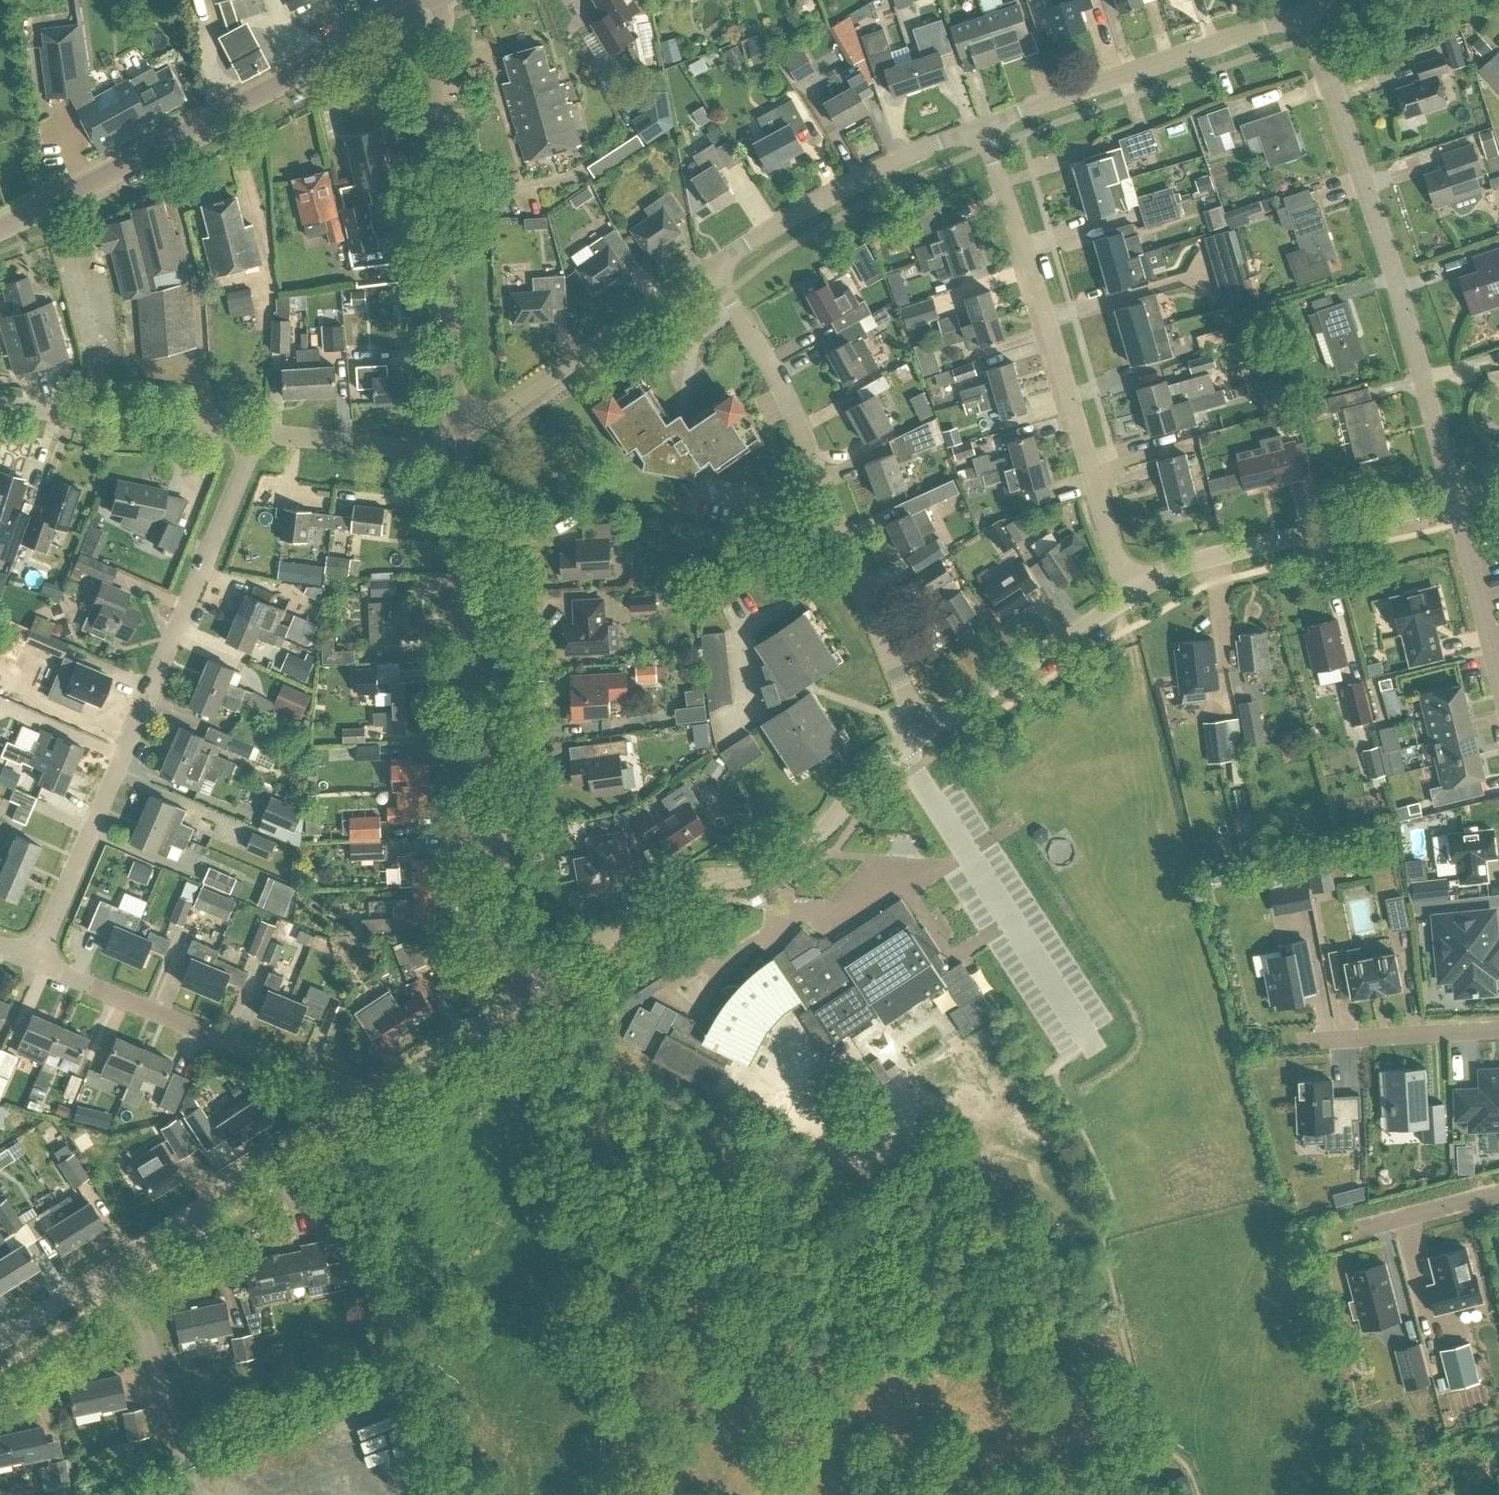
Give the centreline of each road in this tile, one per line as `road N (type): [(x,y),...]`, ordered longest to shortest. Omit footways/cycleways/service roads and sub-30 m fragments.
road 1 (residential): [(35,959),(248,459),(252,429)]
road 2 (residential): [(528,993),(487,909),(458,438)]
road 3 (residential): [(922,733),(796,420),(713,271)]
road 4 (residential): [(1455,499),(1387,255),(1303,18)]
road 5 (residential): [(1131,591),(984,126)]
road 6 (track): [(515,1026),(607,1301),(598,1494)]
road 7 (unclassified): [(528,993),(689,884),(764,869),(830,824),(866,770),(922,733)]
road 8 (tertiary): [(0,229),(424,10)]
road 9 (residential): [(458,438),(432,31),(424,10)]
road 10 (unclassified): [(0,1339),(347,1111)]
road 11 (residential): [(347,1111),(330,1084),(35,959)]
road 12 (unclassified): [(1131,591),(1177,564),(1455,499)]
road 13 (residential): [(984,126),(1303,18)]
road 14 (residential): [(713,271),(836,191),(984,126)]
road 15 (residential): [(458,438),(713,271)]
road 16 (residential): [(252,429),(0,400)]
road 17 (unclassified): [(922,733),(1131,591)]
road 18 (residential): [(1498,1029),(1282,1042)]
road 19 (unclassified): [(347,1111),(528,993)]
road 20 (residential): [(458,438),(428,449),(252,429)]
road 21 (residential): [(1498,674),(1455,499)]
road 22 (residential): [(1498,1192),(1361,1226)]

